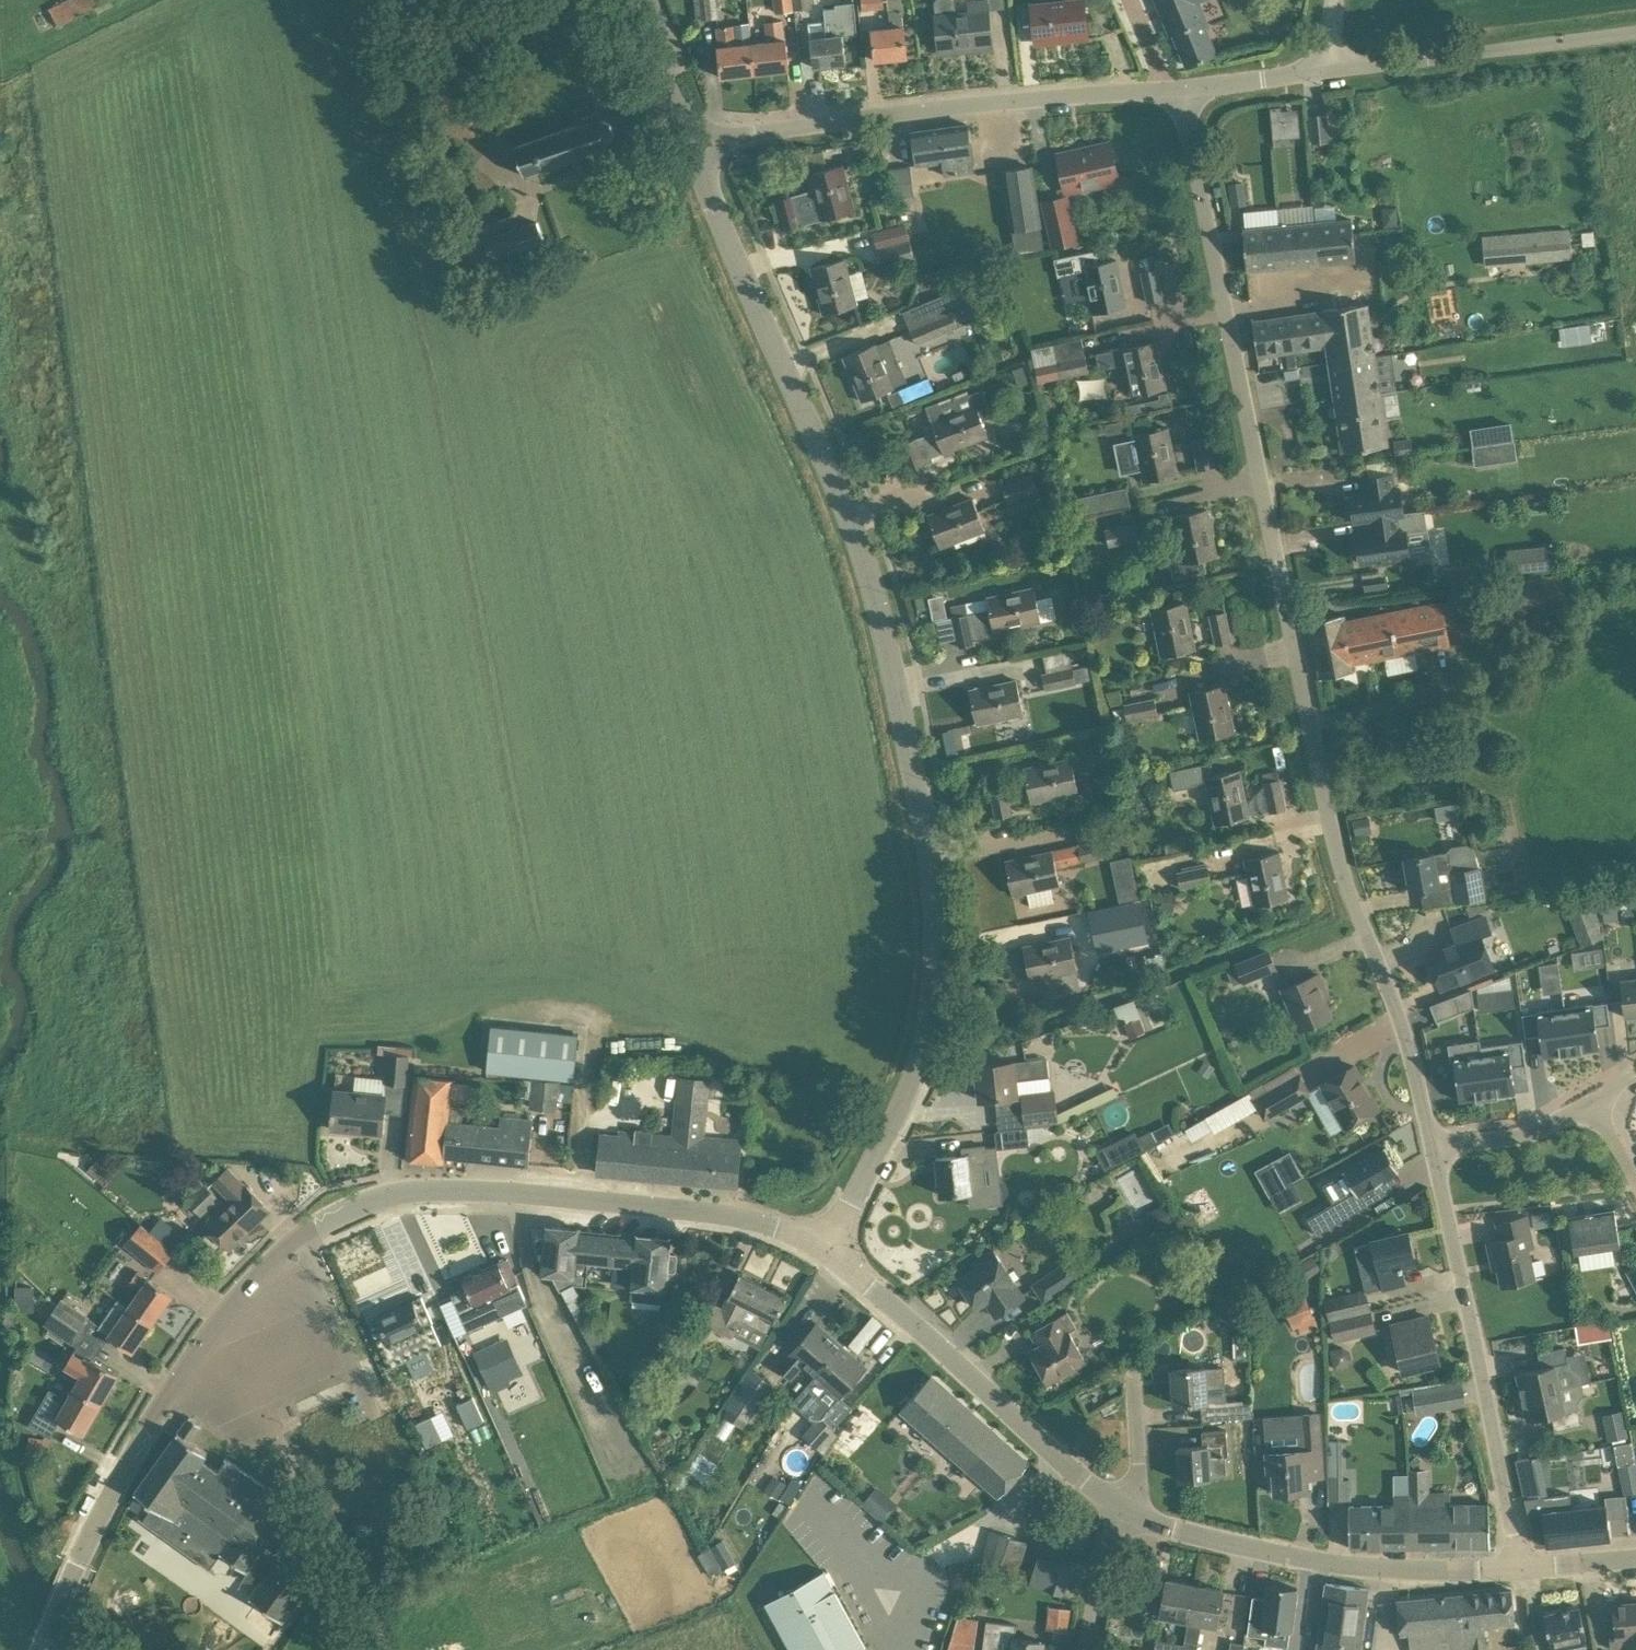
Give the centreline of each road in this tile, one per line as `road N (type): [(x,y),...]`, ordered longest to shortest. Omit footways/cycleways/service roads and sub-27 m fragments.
road 1 (tertiary): [(825,1247),(893,1125),(919,1058),(938,921),(930,856),(850,514),(689,143)]
road 2 (tertiary): [(41,1649),(127,1458),(190,1356),(286,1248),(338,1213),(383,1194),(468,1188),(597,1196),(746,1217),(825,1247)]
road 3 (residential): [(1432,1147),(1410,1049),(1330,825),(1224,294)]
road 4 (residential): [(689,143),(969,104),(1180,87)]
road 5 (residential): [(1520,1569),(1432,1147)]
road 6 (tertiary): [(1126,1508),(1251,1548),(1387,1567),(1520,1569)]
road 7 (tertiary): [(825,1247),(1086,1482),(1126,1508)]
road 8 (unclassified): [(1322,70),(1635,34)]
road 9 (residential): [(1224,294),(1180,87)]
road 10 (residential): [(1432,1147),(1517,1138),(1591,1100)]
road 11 (tertiary): [(689,143),(637,0)]
road 12 (unclassified): [(1088,1649),(1107,1553),(1126,1508)]
road 13 (residential): [(1180,87),(1322,70)]
road 14 (residential): [(1224,294),(1361,280)]

